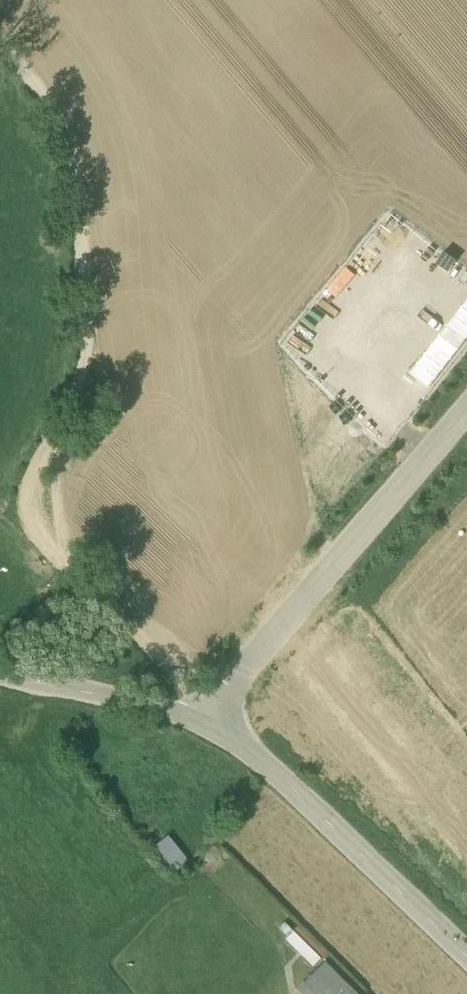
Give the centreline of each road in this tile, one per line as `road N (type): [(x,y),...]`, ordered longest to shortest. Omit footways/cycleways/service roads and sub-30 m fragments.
road 1 (track): [(0,42),(62,134),(83,330),(75,391),(37,457),(24,512),(34,537),(213,709)]
road 2 (unclassified): [(201,724),(466,409)]
road 3 (unclassified): [(466,955),(252,755),(201,724)]
road 4 (unclassified): [(0,673),(201,724)]

